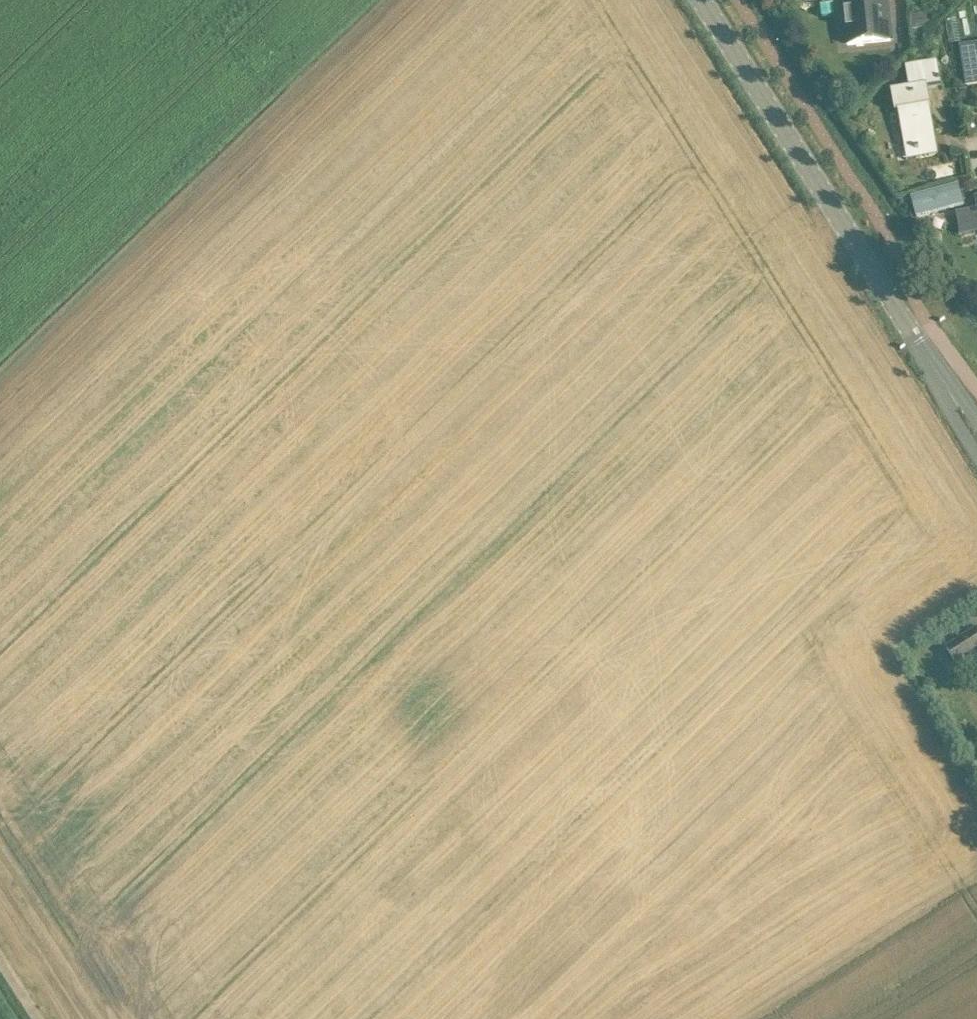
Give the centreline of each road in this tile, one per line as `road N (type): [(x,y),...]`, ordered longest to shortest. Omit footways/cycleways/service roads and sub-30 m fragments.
road 1 (tertiary): [(976,429),(701,0)]

